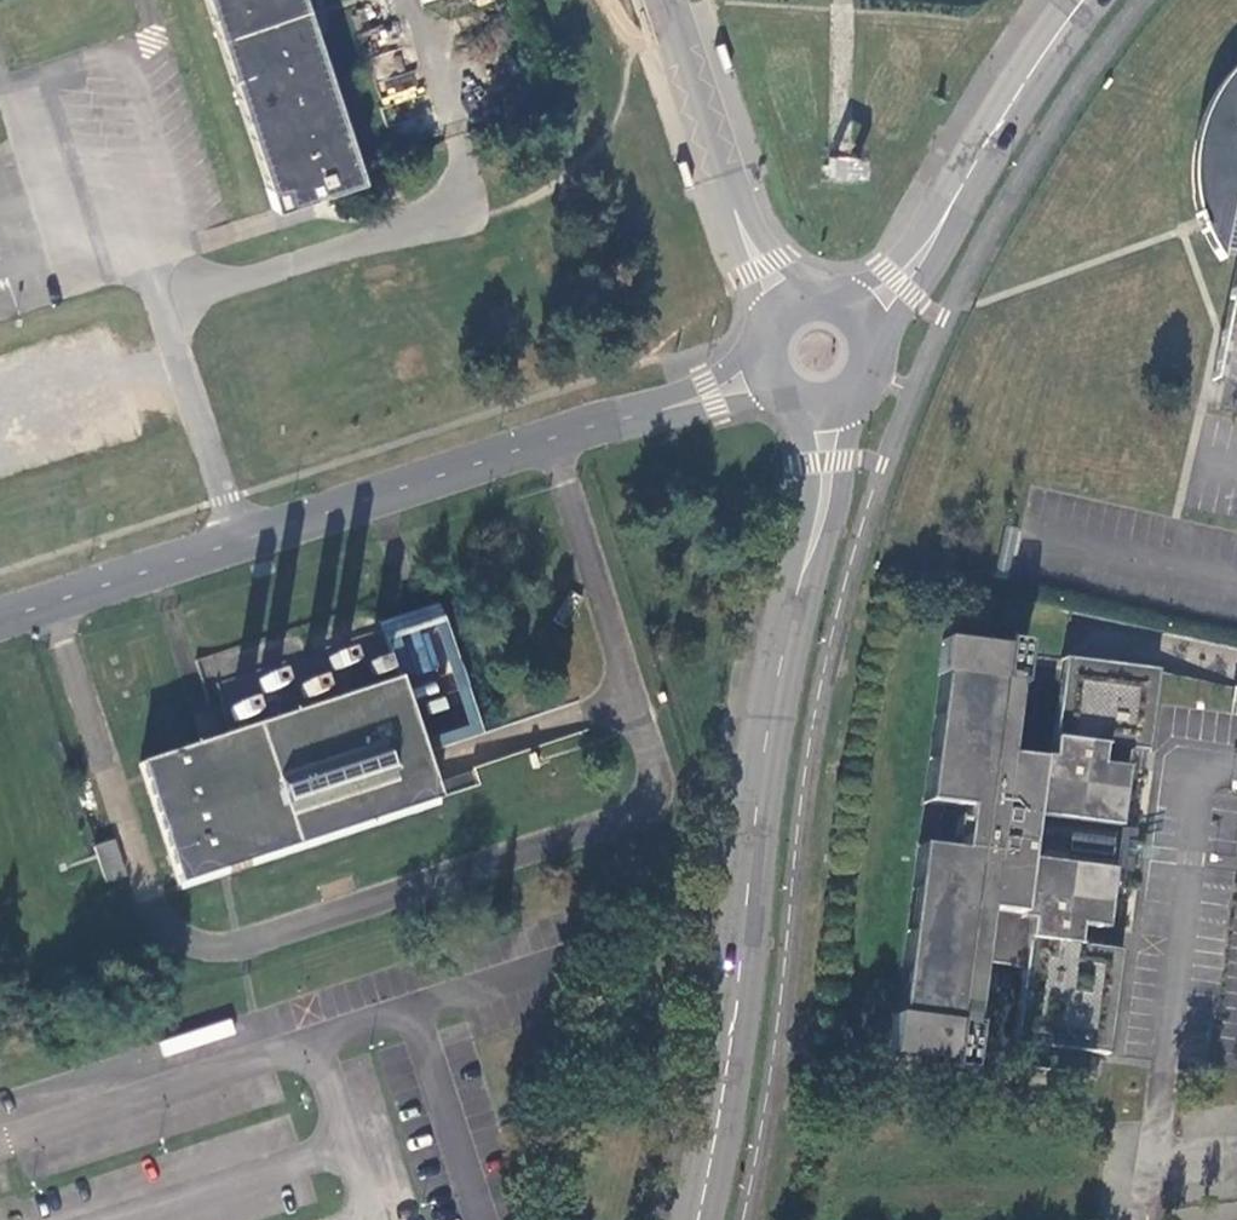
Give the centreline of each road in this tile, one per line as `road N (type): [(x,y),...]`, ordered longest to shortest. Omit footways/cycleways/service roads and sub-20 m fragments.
road 1 (secondary): [(830,409),(829,492),(778,680),(736,1016),(698,1219)]
road 2 (unclassified): [(0,625),(769,374)]
road 3 (secondary): [(1083,0),(921,254),(901,282),(859,314)]
road 4 (tertiary): [(794,306),(773,287),(735,210),(666,0)]
road 5 (secondary): [(830,409),(856,397),(871,376),(874,341),(859,314)]

